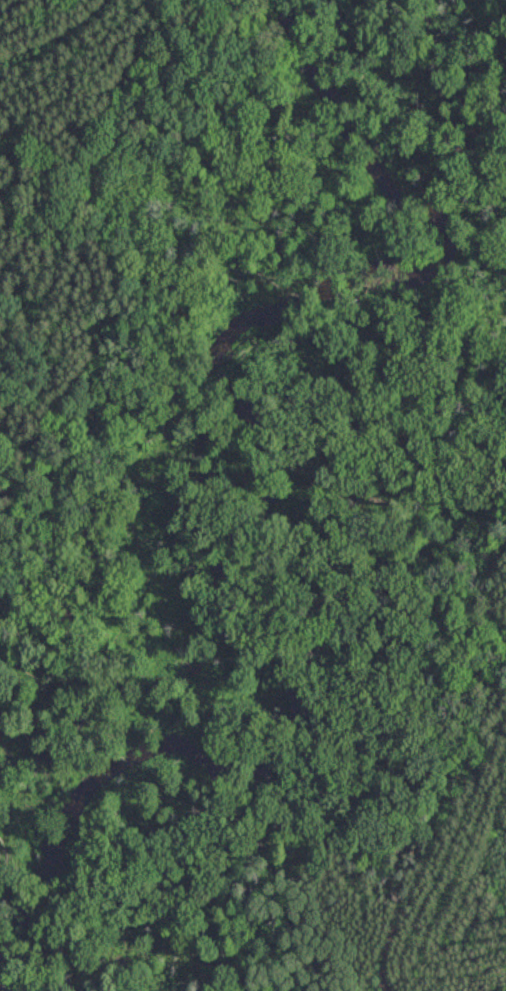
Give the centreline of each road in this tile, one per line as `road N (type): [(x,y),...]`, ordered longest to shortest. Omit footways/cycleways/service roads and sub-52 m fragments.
road 1 (track): [(83,0),(63,198),(0,428)]
road 2 (track): [(418,990),(505,798)]

